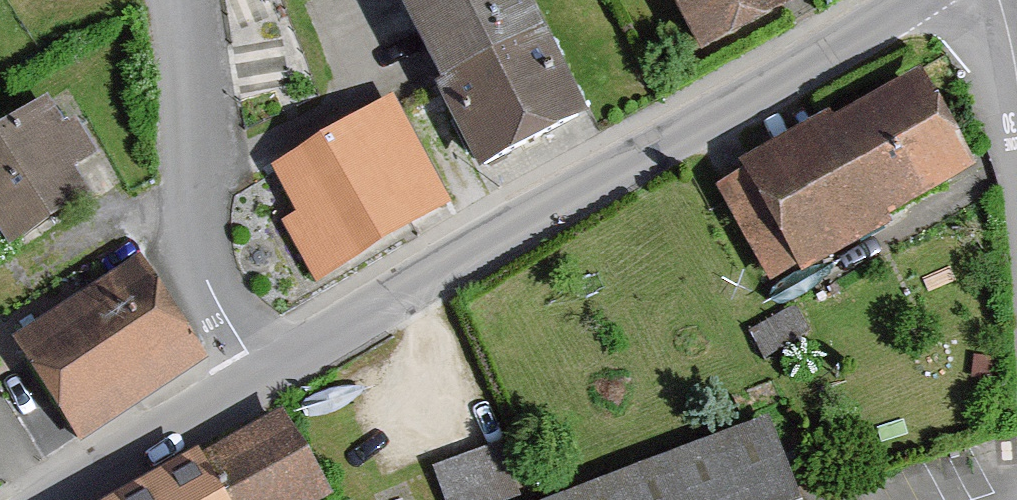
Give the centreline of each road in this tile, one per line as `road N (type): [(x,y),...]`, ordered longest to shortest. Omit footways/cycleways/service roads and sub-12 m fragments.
road 1 (tertiary): [(262,378),(892,0)]
road 2 (residential): [(172,0),(183,42),(187,212),(209,289),(262,378)]
road 3 (tertiary): [(70,499),(262,378)]

